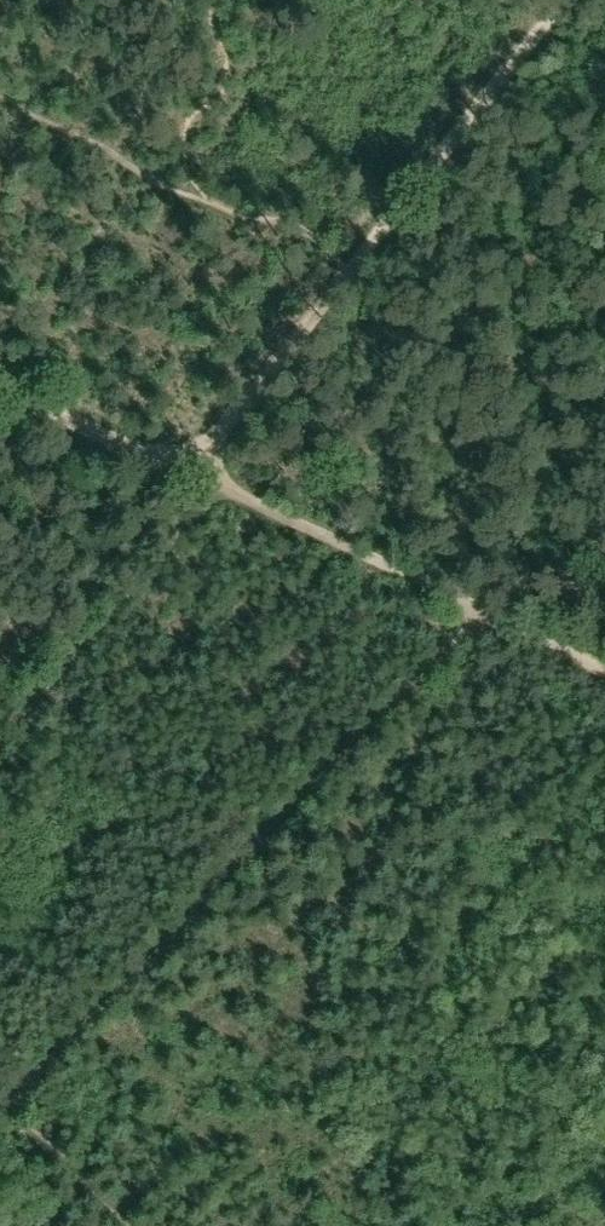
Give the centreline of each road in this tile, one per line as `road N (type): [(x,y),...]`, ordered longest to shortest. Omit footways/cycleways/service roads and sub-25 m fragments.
road 1 (track): [(482,607),(0,1119)]
road 2 (track): [(188,474),(604,665)]
road 3 (track): [(337,287),(567,0)]
road 4 (track): [(221,491),(0,734)]
road 5 (track): [(188,474),(327,300)]
road 6 (track): [(0,382),(188,474)]

